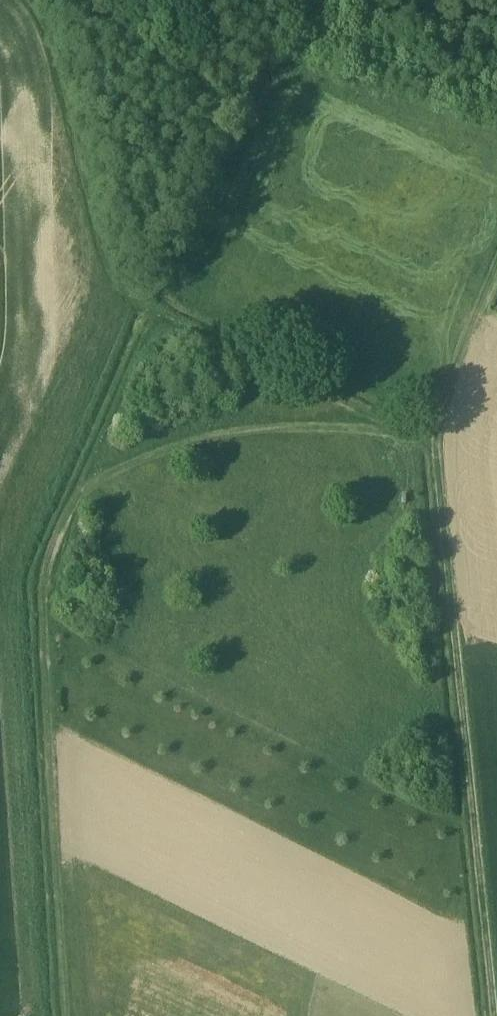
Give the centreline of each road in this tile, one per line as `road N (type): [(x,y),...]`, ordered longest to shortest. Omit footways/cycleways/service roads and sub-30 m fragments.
road 1 (track): [(164,327),(52,585),(70,1015)]
road 2 (track): [(440,443),(495,1015)]
road 3 (track): [(46,0),(62,22),(164,327)]
road 4 (track): [(164,327),(440,443)]
road 5 (track): [(440,443),(496,289)]

